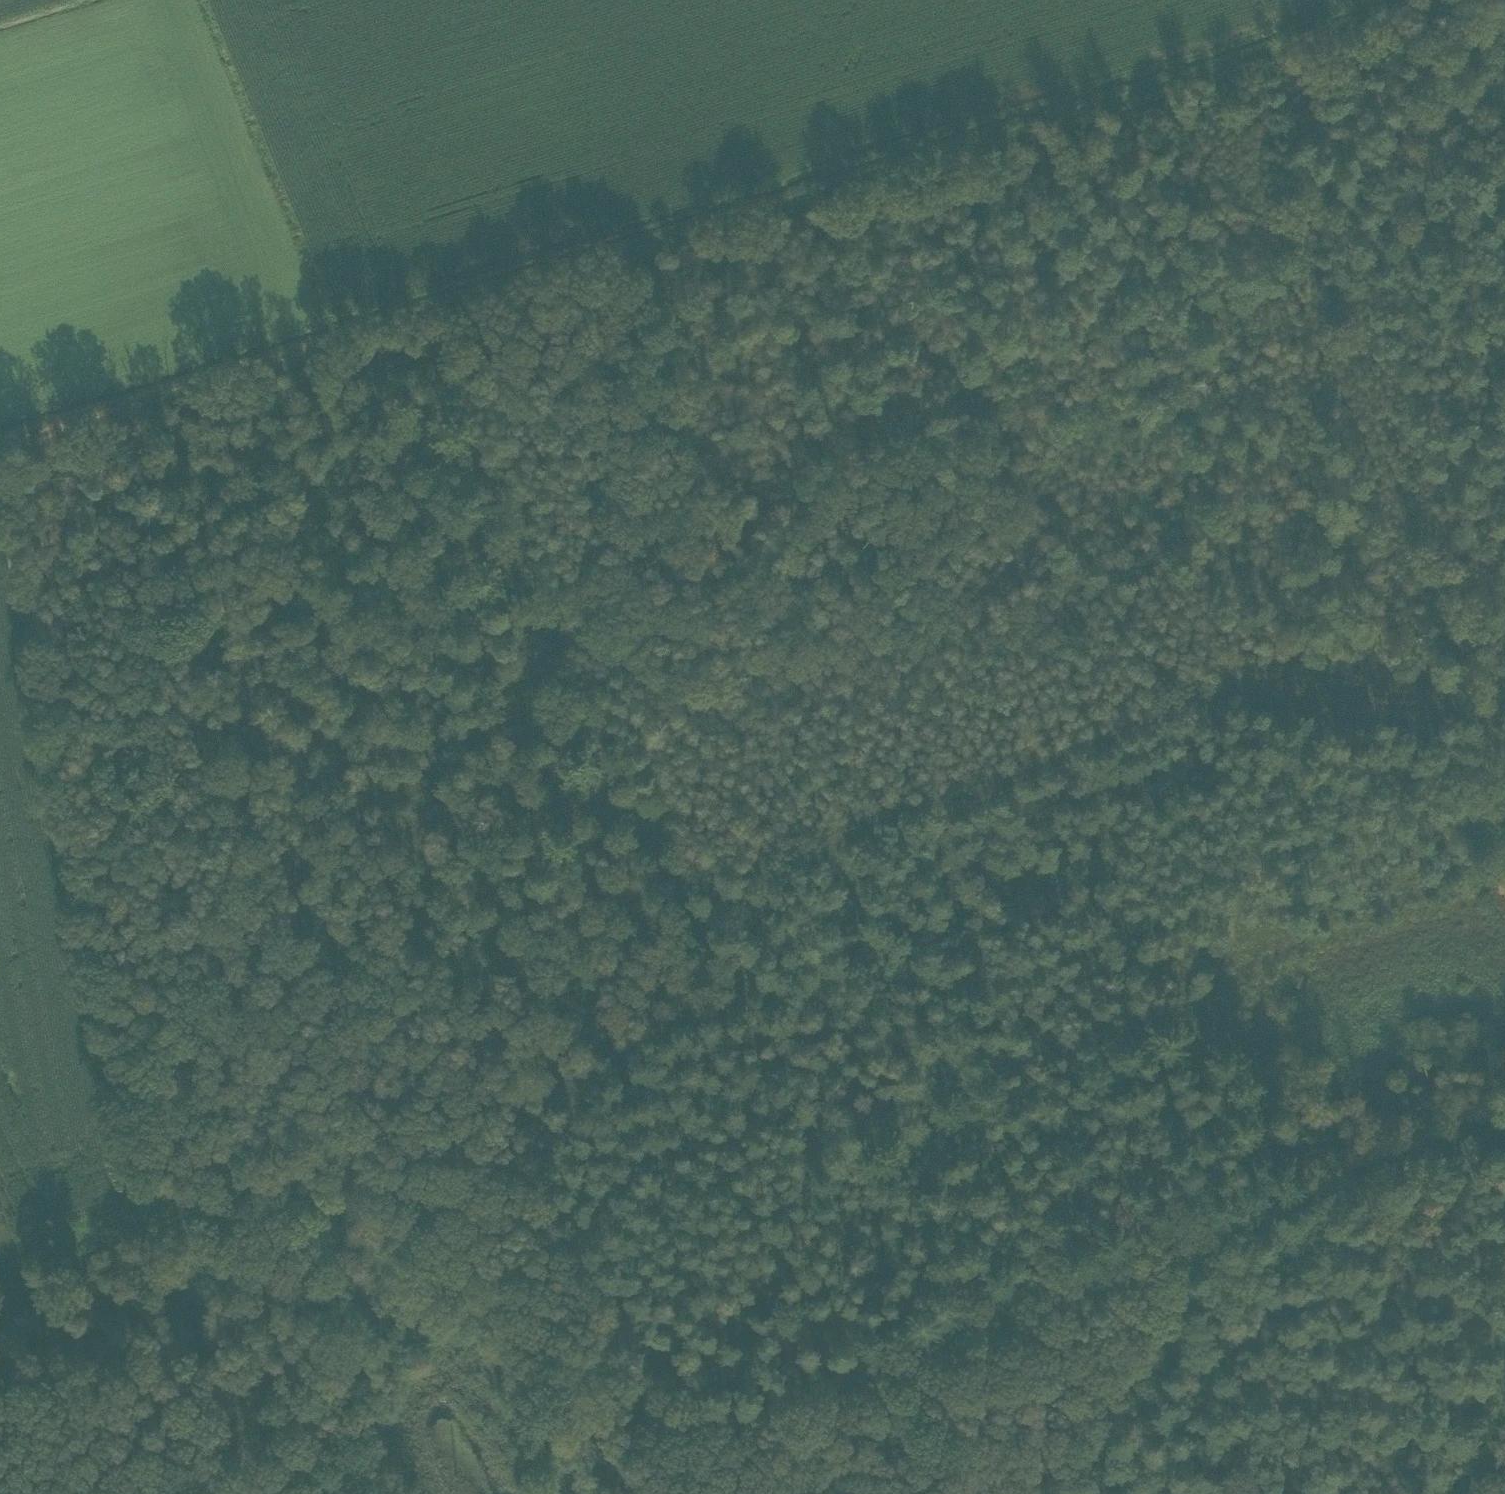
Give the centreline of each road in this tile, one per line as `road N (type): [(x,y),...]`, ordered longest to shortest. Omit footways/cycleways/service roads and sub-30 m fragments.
road 1 (track): [(14,443),(1441,0)]

